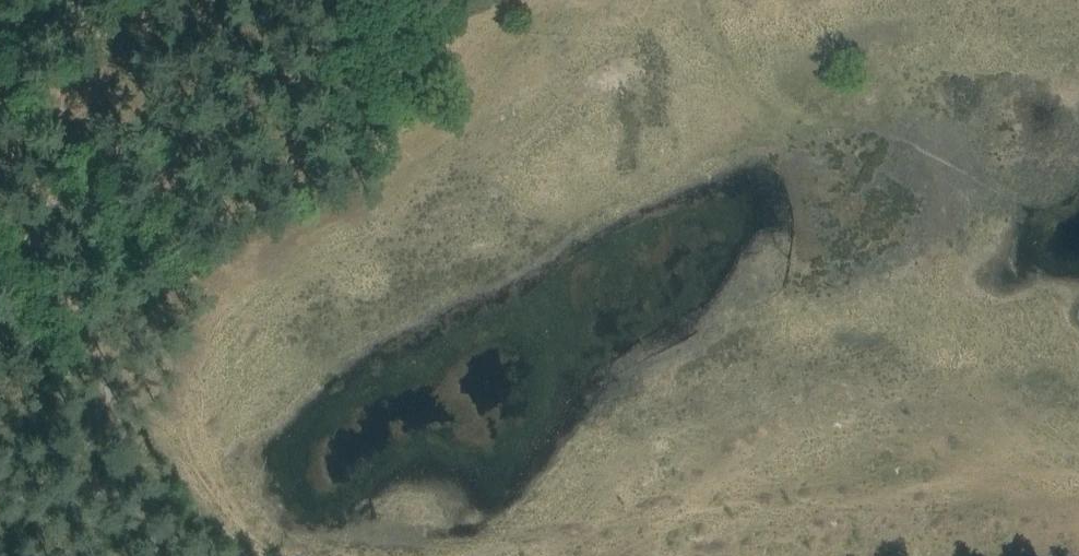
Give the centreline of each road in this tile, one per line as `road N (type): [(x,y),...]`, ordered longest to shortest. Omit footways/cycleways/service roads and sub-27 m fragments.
road 1 (track): [(0,63),(104,0)]

